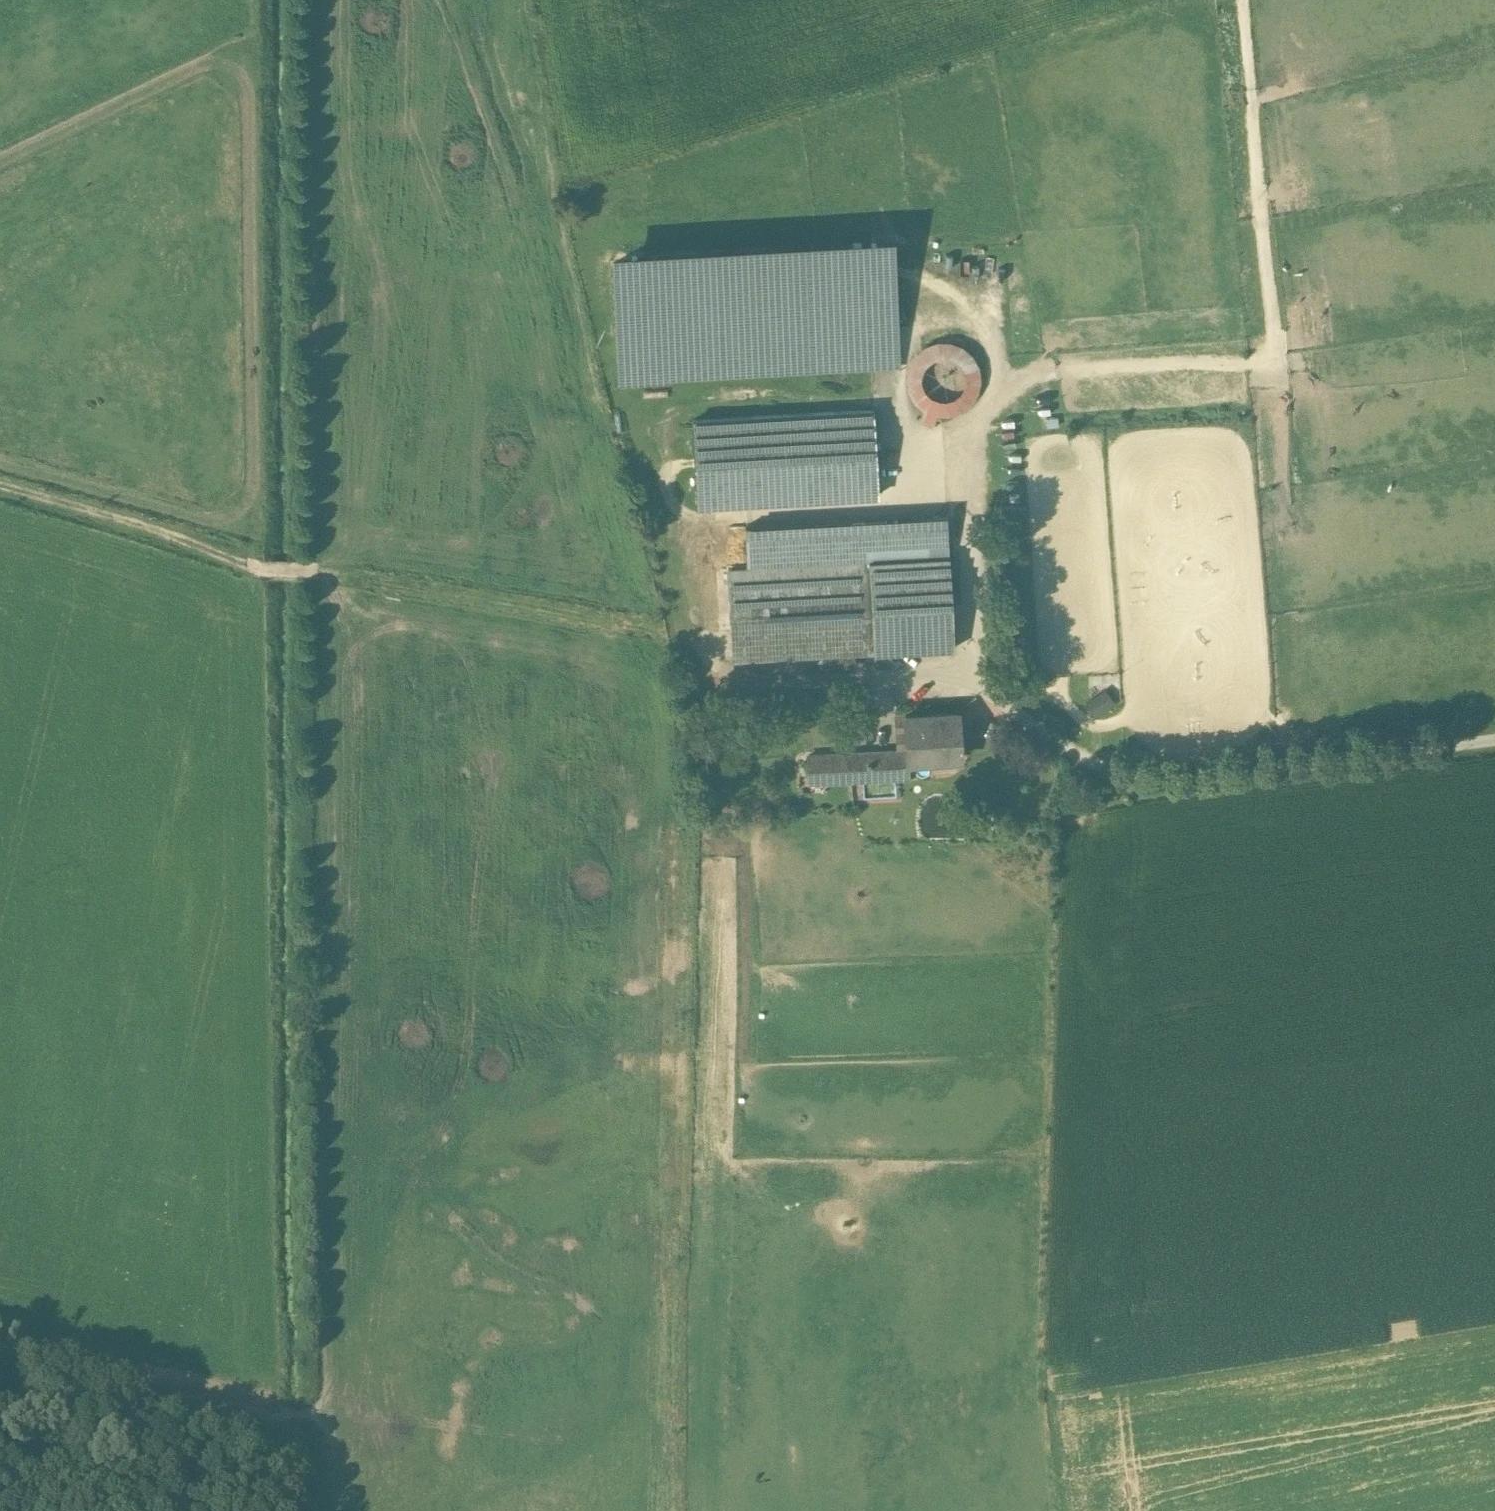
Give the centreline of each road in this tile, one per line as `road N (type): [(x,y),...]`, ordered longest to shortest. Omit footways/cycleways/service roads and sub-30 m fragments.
road 1 (unclassified): [(1008,735),(1169,776),(1276,769),(1494,732)]

